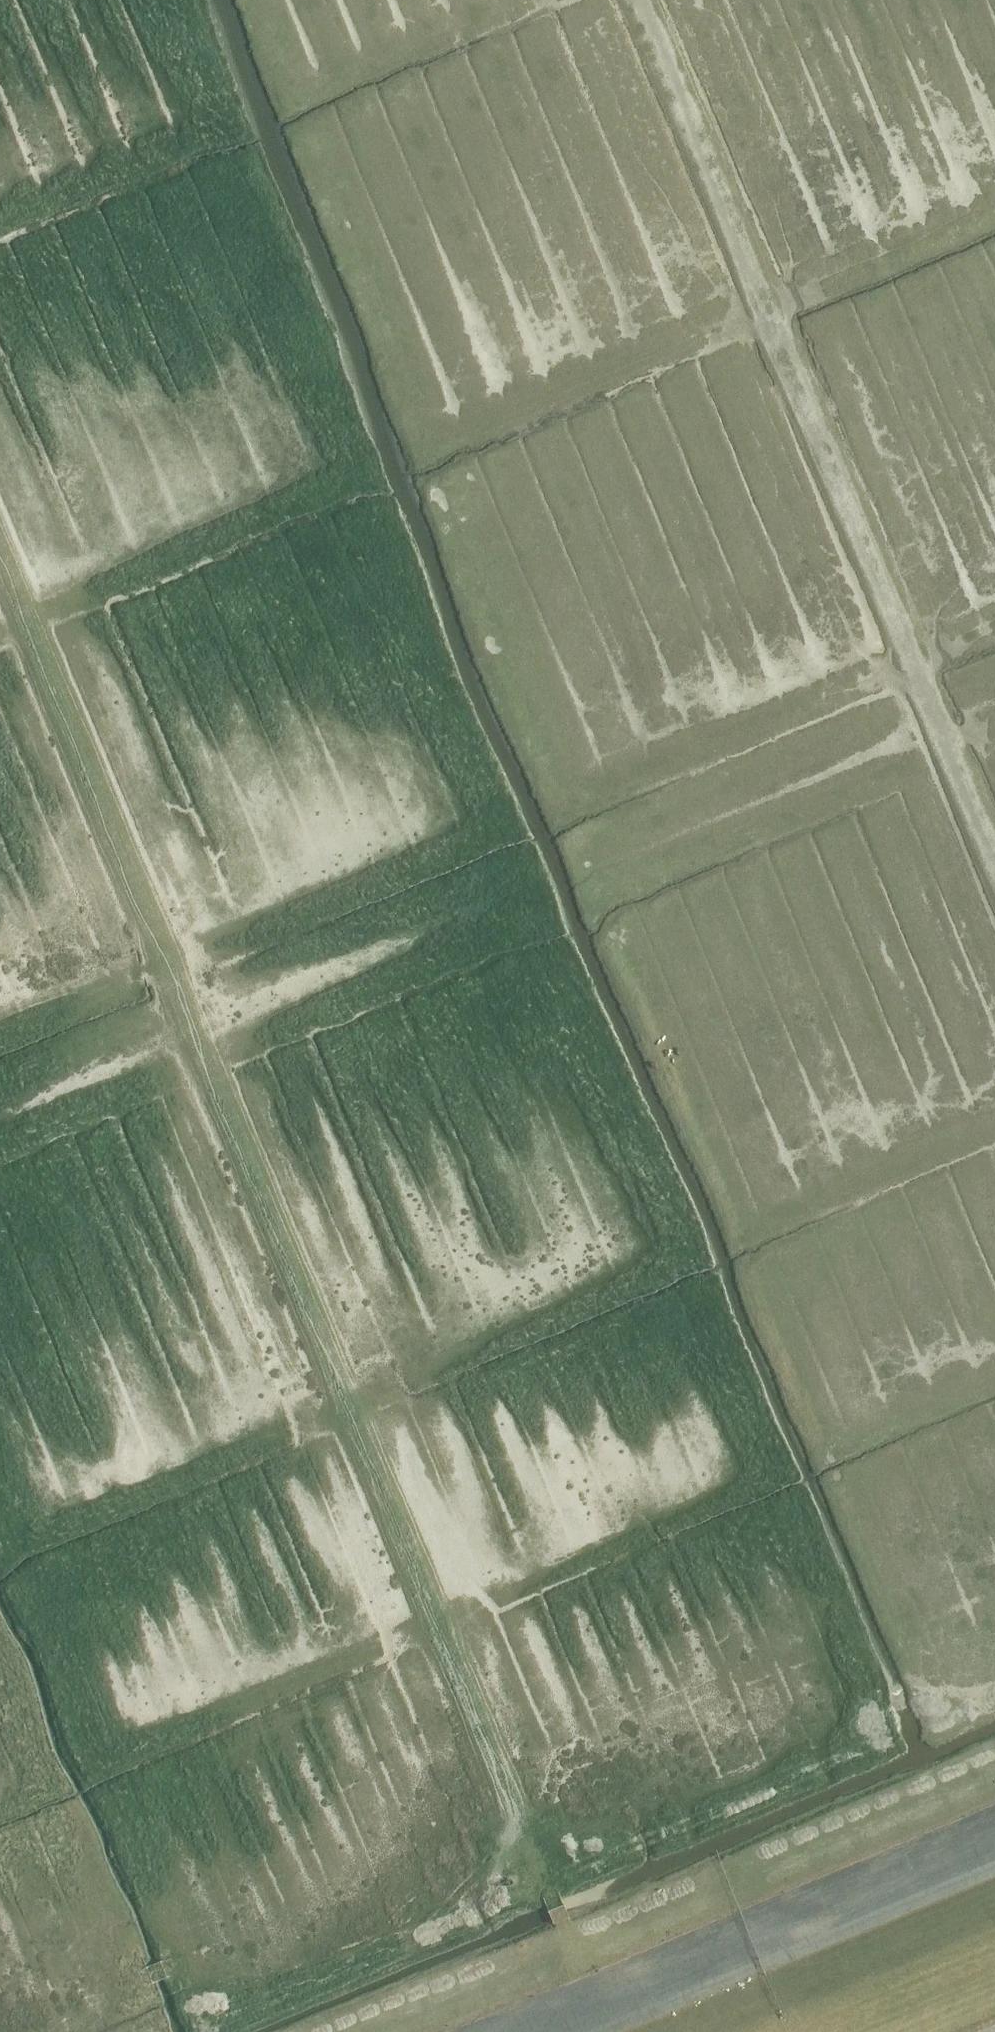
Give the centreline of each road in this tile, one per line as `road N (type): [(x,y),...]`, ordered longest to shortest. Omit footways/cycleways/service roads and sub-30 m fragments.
road 1 (track): [(595,2031),(994,1866)]

